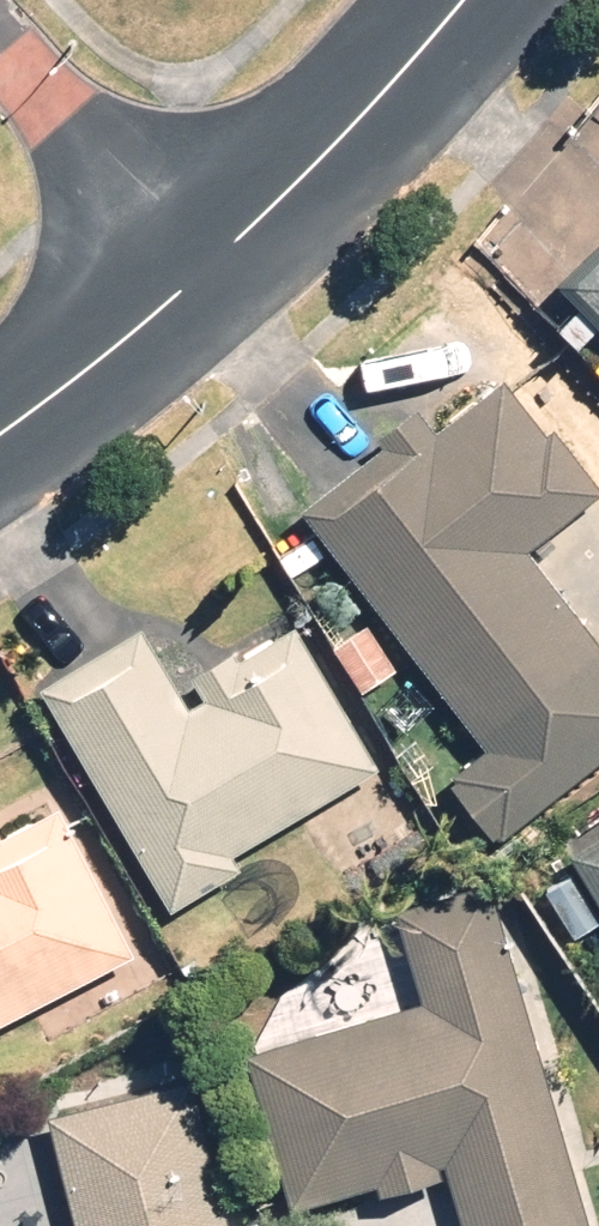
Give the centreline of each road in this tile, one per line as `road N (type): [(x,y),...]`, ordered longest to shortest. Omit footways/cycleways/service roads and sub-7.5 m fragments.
road 1 (residential): [(476,0),(217,263)]
road 2 (residential): [(217,263),(0,52)]
road 3 (residential): [(217,263),(0,456)]

